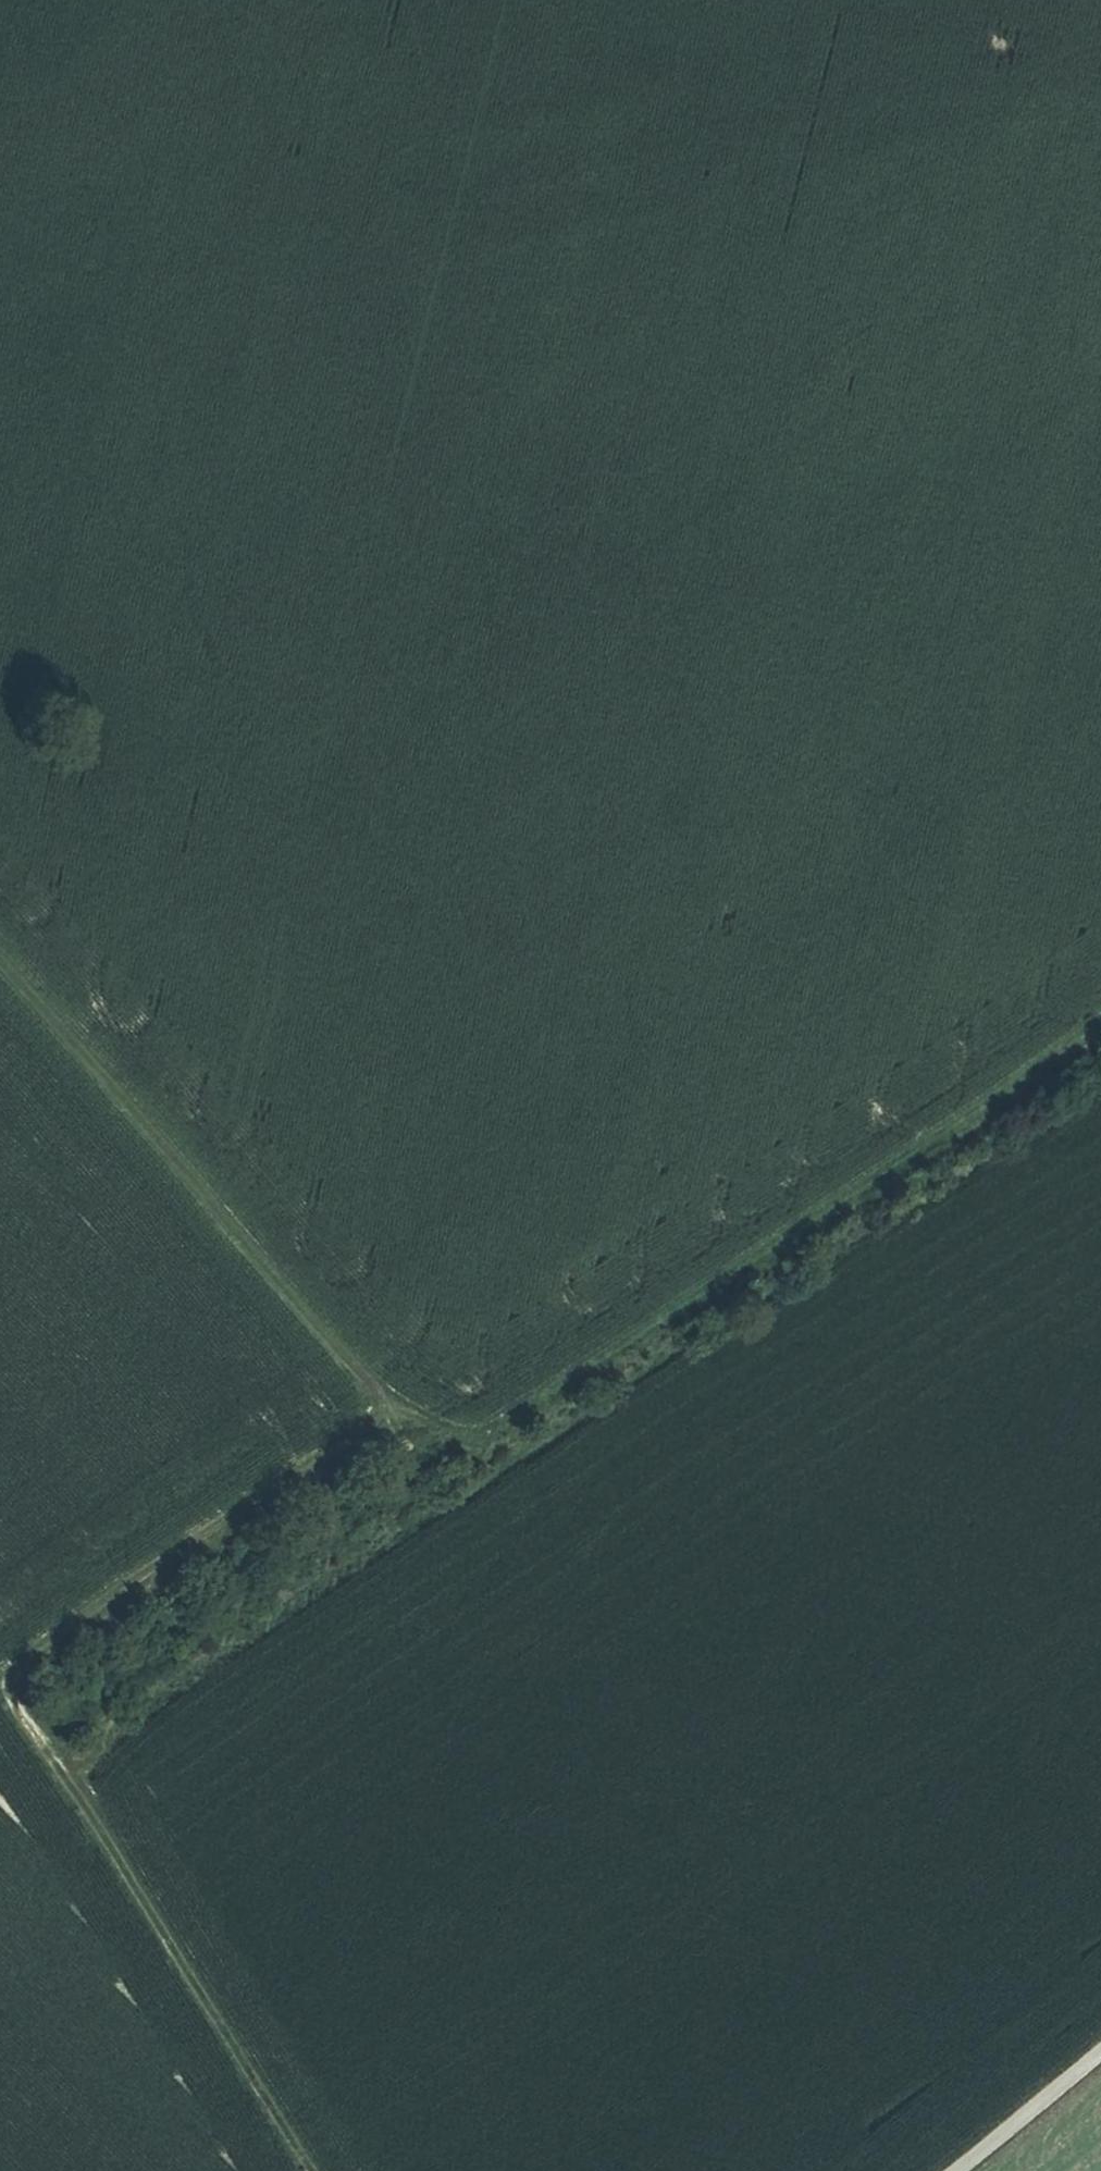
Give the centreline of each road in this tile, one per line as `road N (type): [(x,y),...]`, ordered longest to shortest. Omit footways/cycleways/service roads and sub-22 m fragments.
road 1 (track): [(0,960),(430,1429),(458,1442),(516,1418),(1100,1027)]
road 2 (track): [(316,2170),(12,1691),(18,1672),(54,1646),(405,1402)]
road 3 (track): [(1100,2051),(956,2170)]

